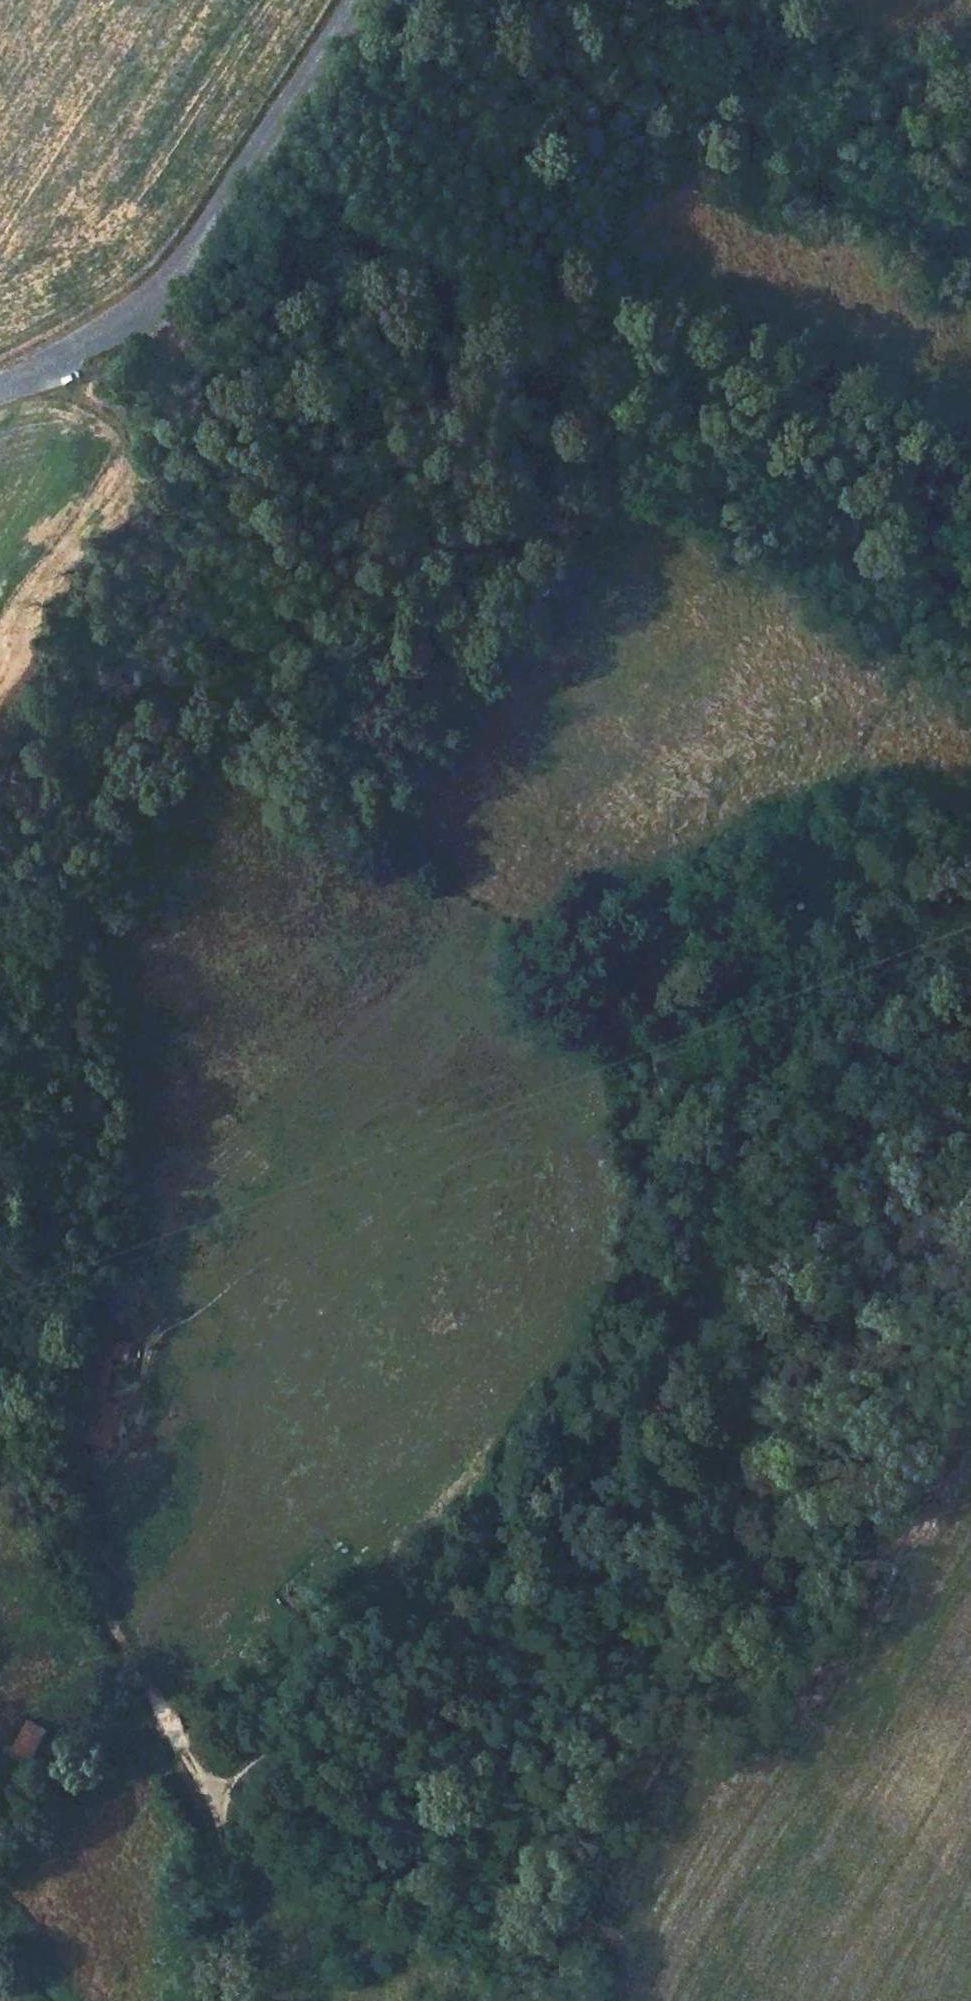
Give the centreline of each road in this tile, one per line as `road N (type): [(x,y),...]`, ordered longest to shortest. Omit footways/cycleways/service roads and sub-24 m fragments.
road 1 (unclassified): [(356,0),(166,292),(0,385)]
road 2 (track): [(170,1726),(222,1818),(241,1899),(241,2000)]

